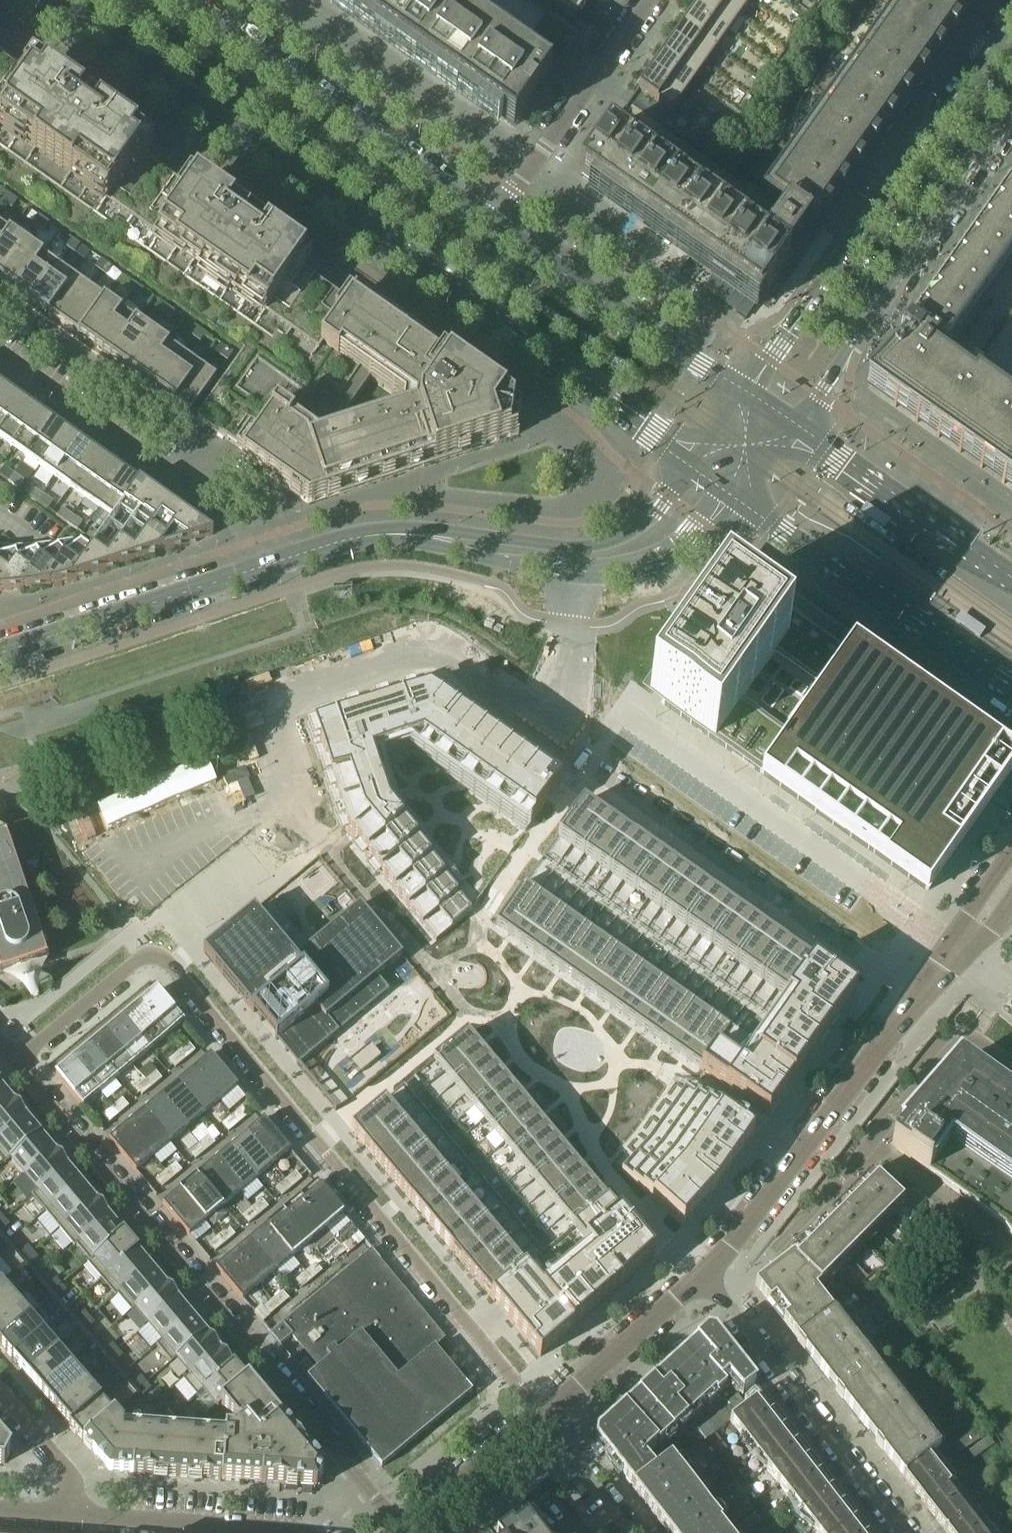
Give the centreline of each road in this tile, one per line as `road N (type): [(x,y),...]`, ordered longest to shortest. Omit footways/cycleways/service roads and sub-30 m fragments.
road 1 (secondary): [(29,0),(695,473)]
road 2 (residential): [(11,1060),(156,951),(540,1418)]
road 3 (residential): [(404,1532),(11,1060)]
road 4 (tertiary): [(1011,23),(749,400)]
road 5 (residential): [(704,1277),(960,946)]
road 6 (residential): [(704,1277),(753,1266),(788,1237),(960,1041),(978,1041),(1011,1066)]
road 7 (tertiary): [(355,538),(539,570),(619,574),(680,554),(735,499)]
road 8 (secondary): [(491,223),(179,0)]
road 9 (tertiary): [(795,430),(1011,114)]
road 10 (tertiary): [(695,473),(652,524),(595,550),(407,529),(355,538)]
road 11 (residential): [(0,353),(270,535),(282,560)]
road 12 (secondary): [(735,499),(1011,686)]
road 13 (residential): [(704,1277),(901,1532)]
road 14 (secondary): [(749,400),(491,223)]
road 15 (tertiary): [(0,653),(282,560)]
road 16 (residential): [(491,223),(647,0)]
road 17 (secondary): [(1011,581),(795,430)]
road 18 (residential): [(68,1514),(296,1532)]
road 19 (residential): [(540,1418),(704,1277)]
road 20 (residential): [(405,1532),(540,1418)]
road 21 (residential): [(0,1390),(69,1473),(68,1514)]
road 22 (residential): [(630,1532),(540,1418)]

